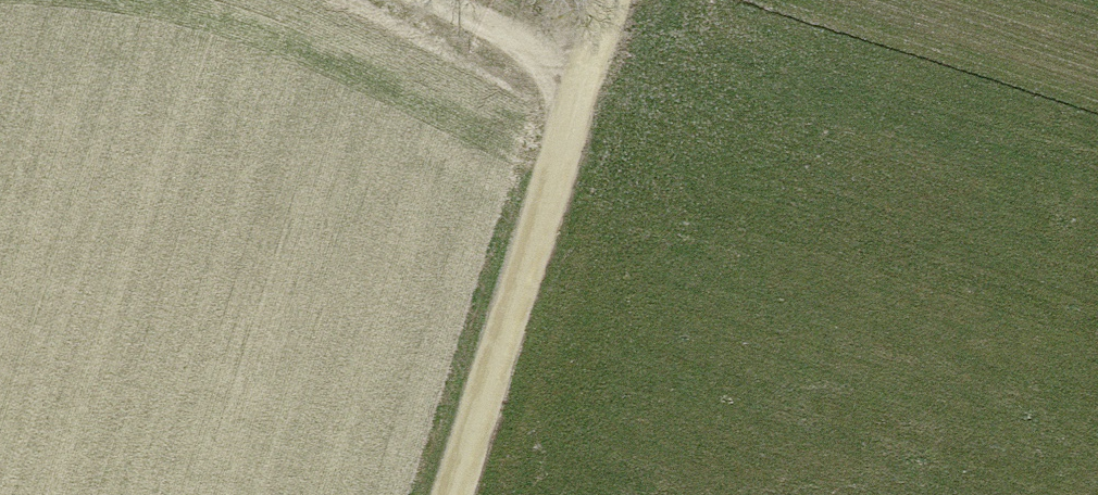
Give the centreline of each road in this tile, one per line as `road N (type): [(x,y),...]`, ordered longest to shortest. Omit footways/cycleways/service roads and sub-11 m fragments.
road 1 (track): [(454,494),(580,104)]
road 2 (track): [(580,104),(416,0)]

